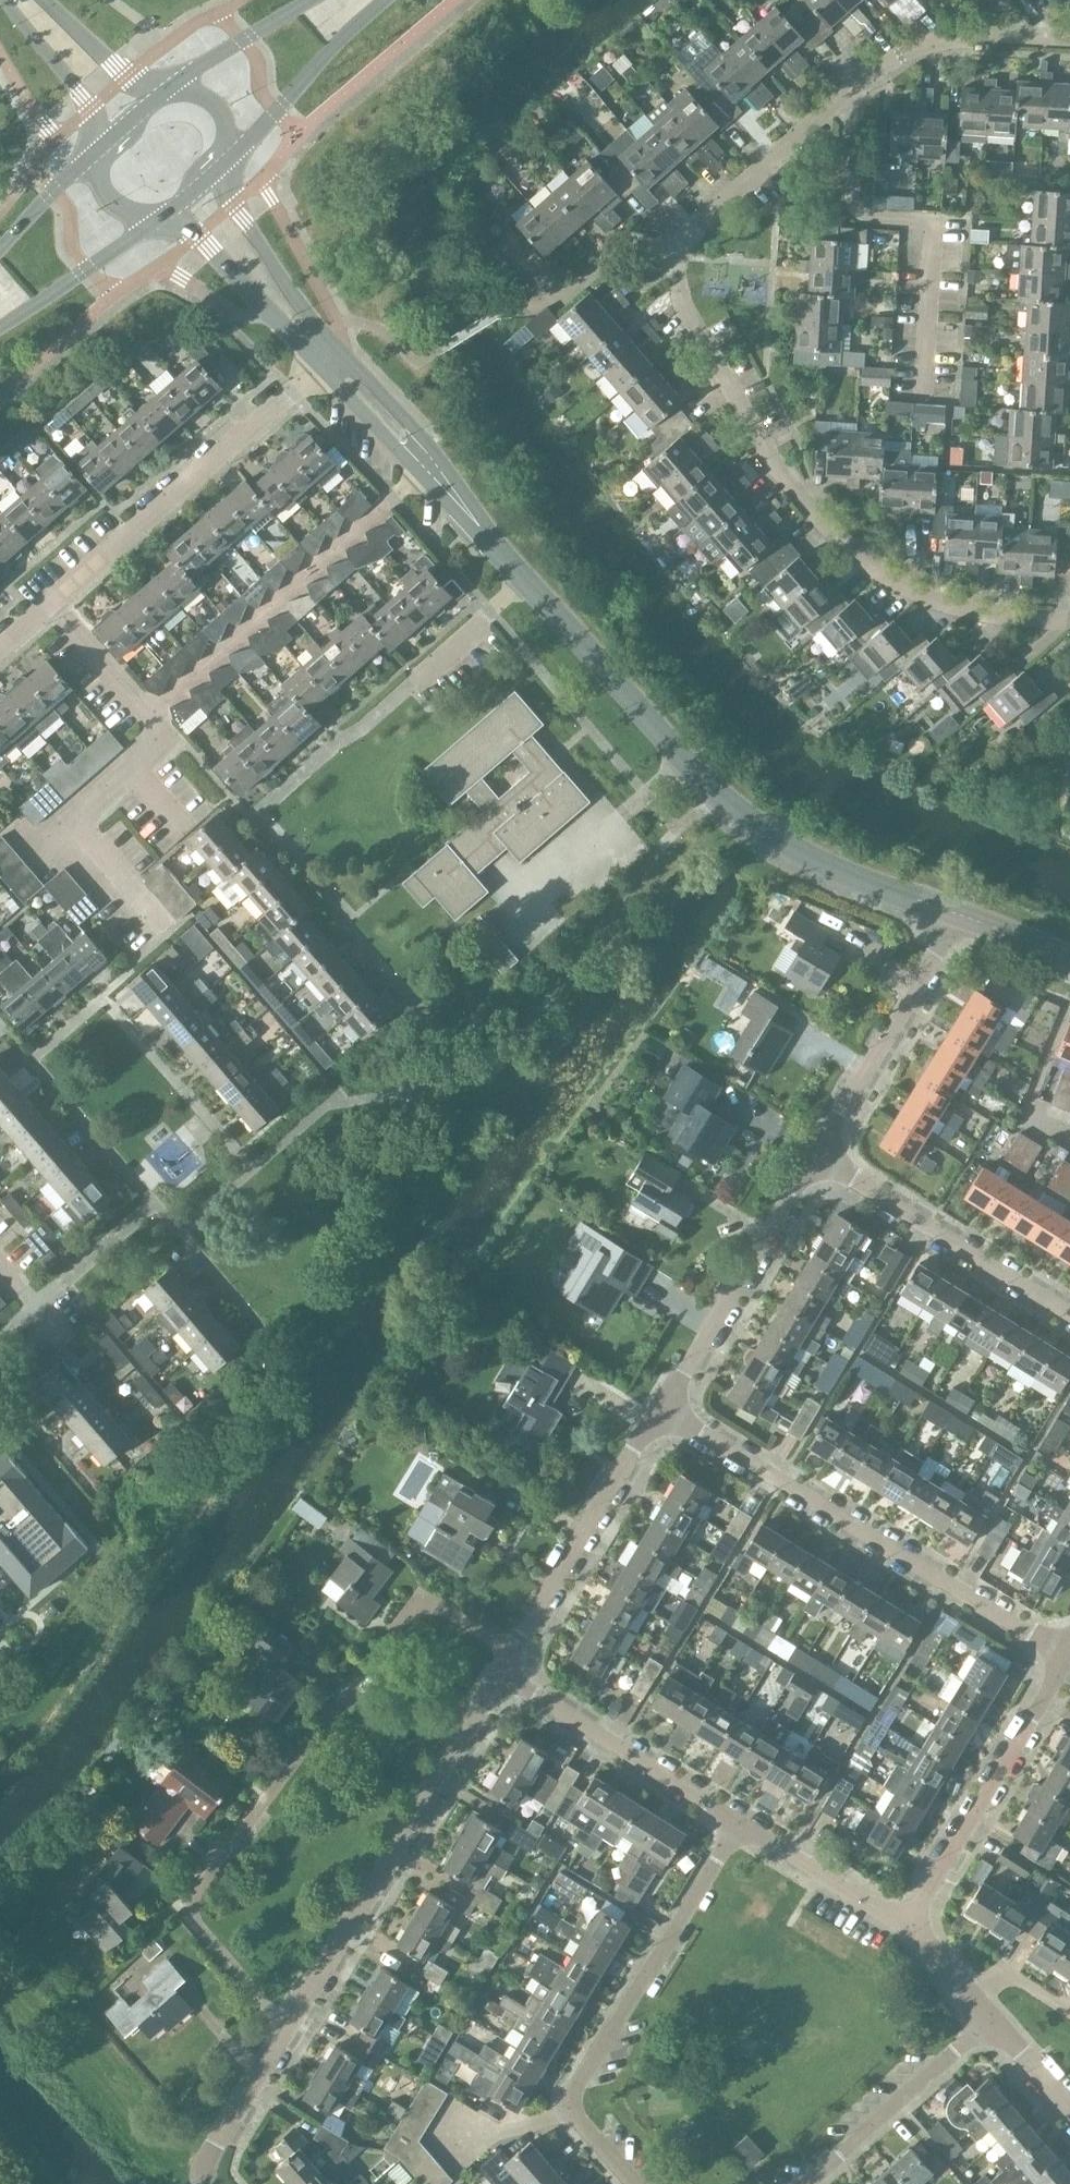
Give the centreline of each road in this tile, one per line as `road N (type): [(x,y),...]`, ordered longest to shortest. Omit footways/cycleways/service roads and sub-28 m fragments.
road 1 (residential): [(1069,619),(947,596),(877,556),(821,503),(692,339),(675,248),(931,38),(1069,46)]
road 2 (residential): [(955,914),(784,843),(329,360)]
road 3 (residential): [(286,2032),(182,1904),(424,1591),(488,1621),(514,1650)]
road 4 (residential): [(1063,1659),(666,1405)]
road 5 (residential): [(0,639),(329,360)]
road 6 (residential): [(640,2183),(575,2095),(734,1816)]
road 7 (residential): [(286,2032),(502,1671)]
road 8 (residential): [(908,1920),(1063,1659)]
road 9 (residential): [(1069,1313),(820,1162)]
road 10 (residential): [(514,1650),(666,1405)]
road 11 (residential): [(666,1405),(820,1162)]
road 12 (residential): [(820,1162),(955,914)]
road 13 (residential): [(734,1816),(502,1671)]
road 14 (residential): [(992,2020),(809,2183)]
road 15 (secondary): [(216,170),(392,0)]
road 16 (residential): [(329,360),(197,190)]
road 17 (residential): [(908,1920),(734,1816)]
road 18 (secondary): [(0,332),(153,223)]
road 19 (residential): [(210,2183),(218,2148),(286,2032)]
road 20 (residential): [(131,120),(25,0)]
road 21 (secondary): [(303,0),(170,89)]
road 22 (secondary): [(108,140),(0,249)]
road 23 (residential): [(1069,2115),(992,2020)]
road 24 (residential): [(1069,955),(955,914)]

